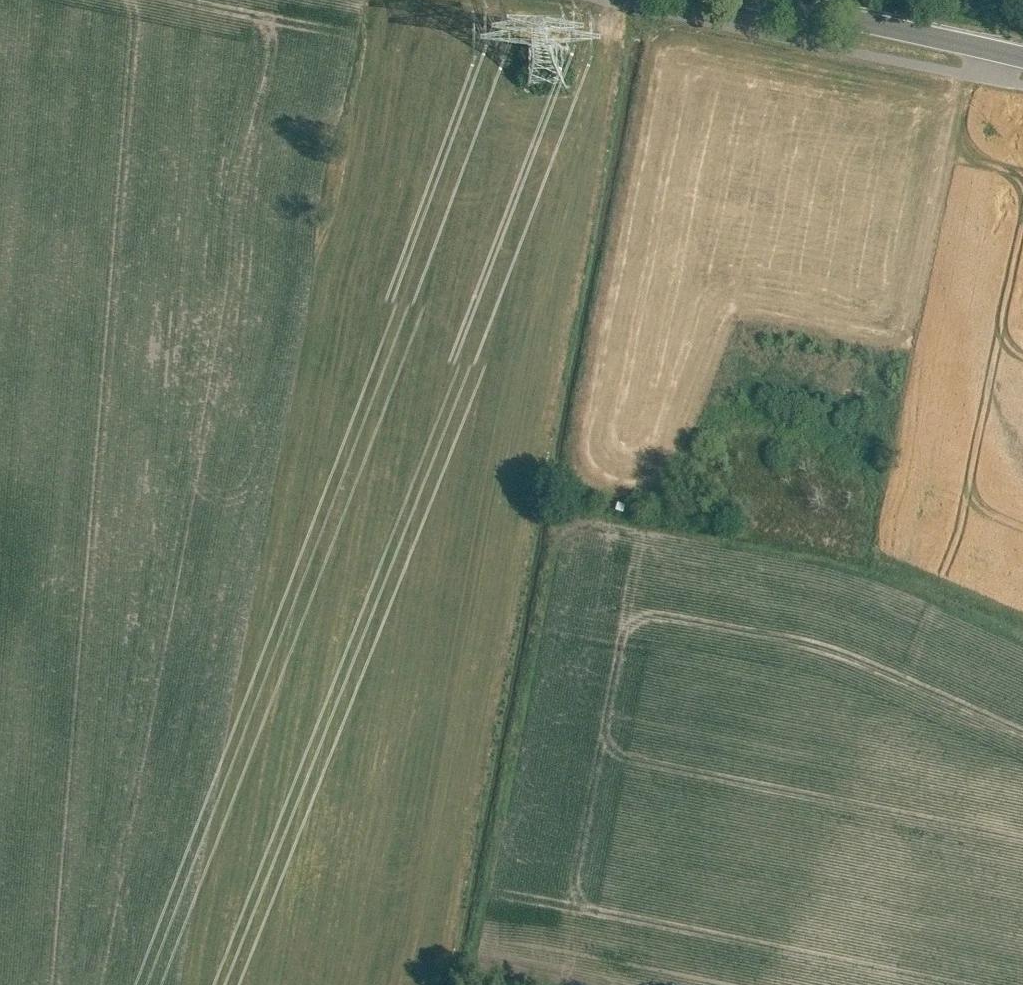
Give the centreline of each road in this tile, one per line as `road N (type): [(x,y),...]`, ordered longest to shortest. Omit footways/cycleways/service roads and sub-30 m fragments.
road 1 (tertiary): [(795,0),(1022,48)]

